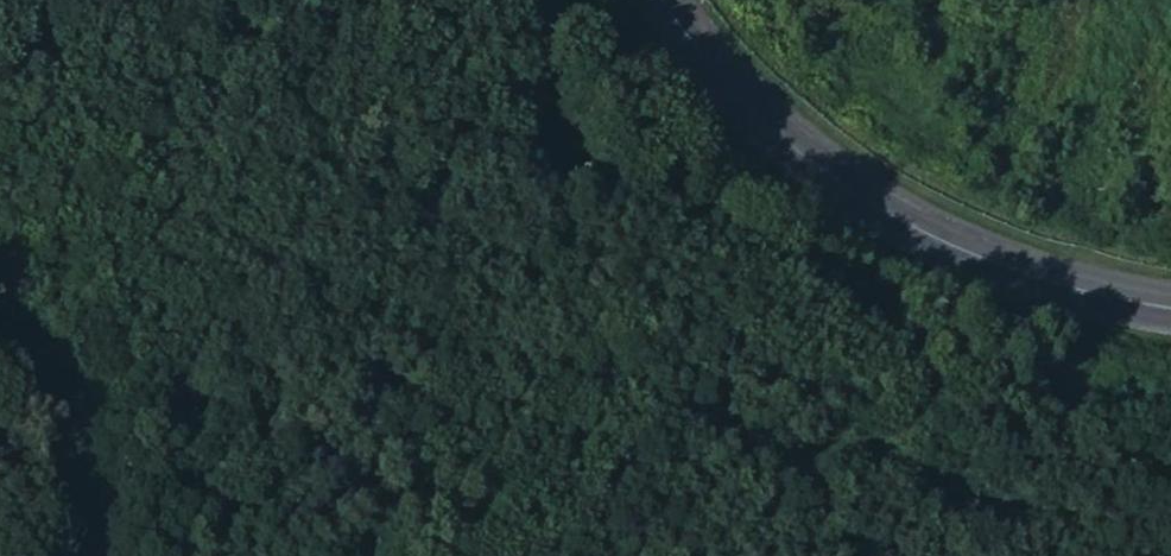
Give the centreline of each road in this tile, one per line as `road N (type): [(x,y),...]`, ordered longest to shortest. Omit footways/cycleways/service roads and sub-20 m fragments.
road 1 (secondary): [(1170,306),(1077,287),(900,229),(784,144),(671,0)]

